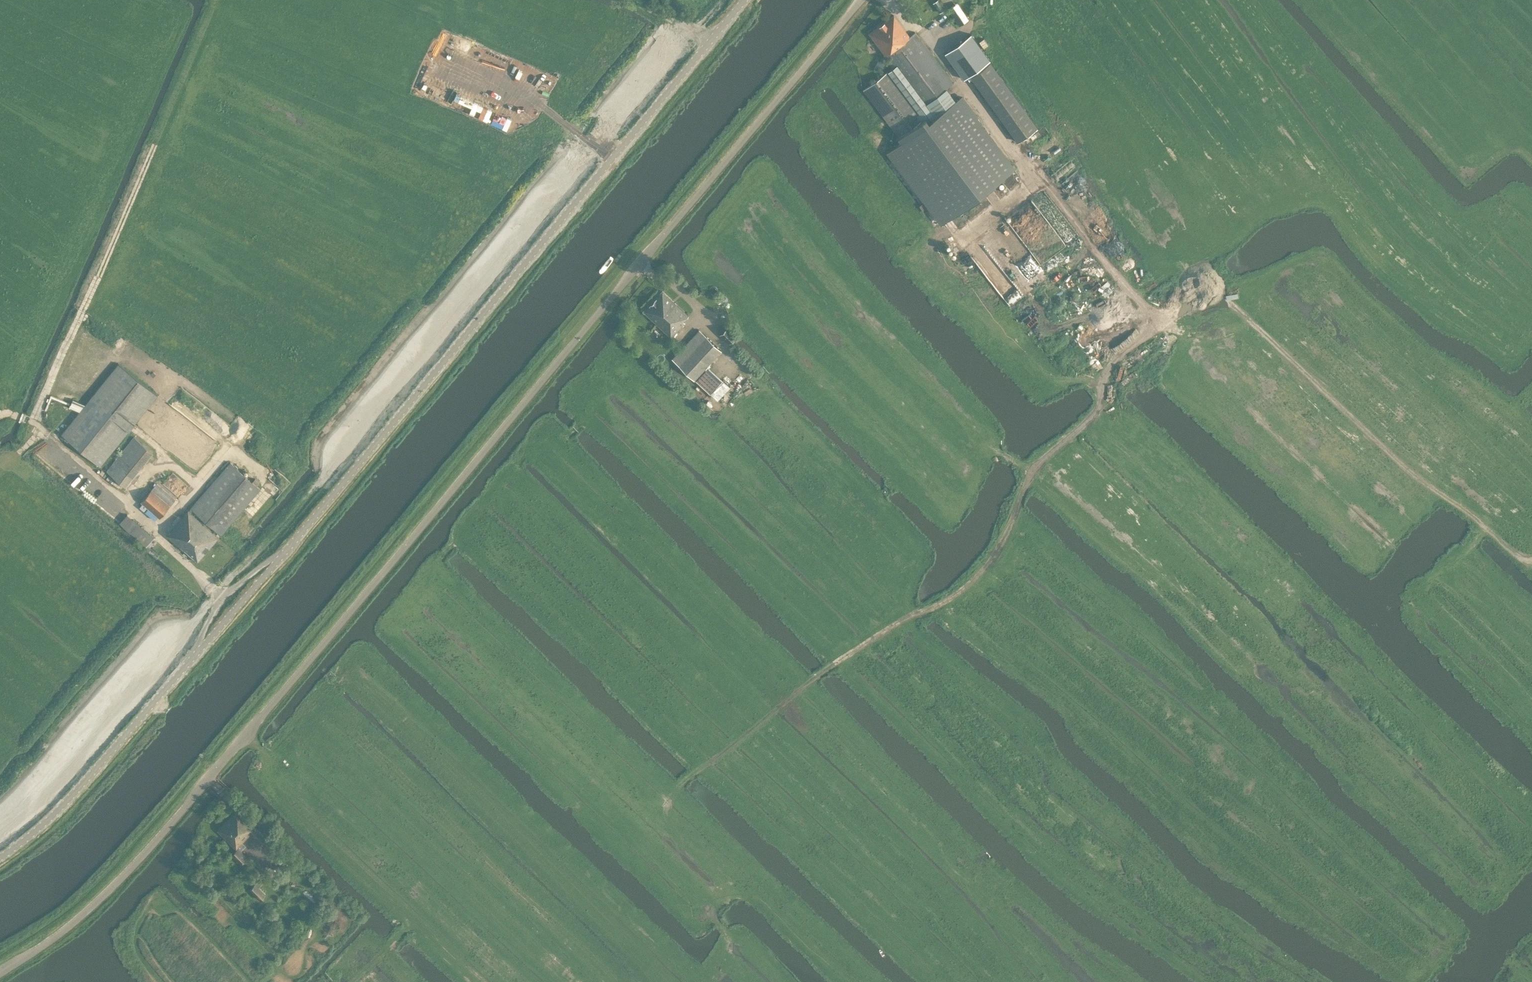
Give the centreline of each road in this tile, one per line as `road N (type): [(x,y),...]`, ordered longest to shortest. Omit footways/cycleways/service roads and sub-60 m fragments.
road 1 (tertiary): [(0,975),(71,930),(141,861),(861,0)]
road 2 (unclassified): [(0,861),(53,818),(285,555),(747,0)]
road 3 (track): [(1531,559),(1522,561),(1398,461),(1227,302),(1150,314),(893,0)]
road 4 (track): [(674,790),(835,664),(957,595),(997,549),(1031,469)]
road 5 (track): [(33,423),(219,0)]
road 6 (track): [(473,981),(267,780),(269,753),(245,738)]
road 7 (track): [(1031,469),(1099,410),(1104,374),(1156,315)]

